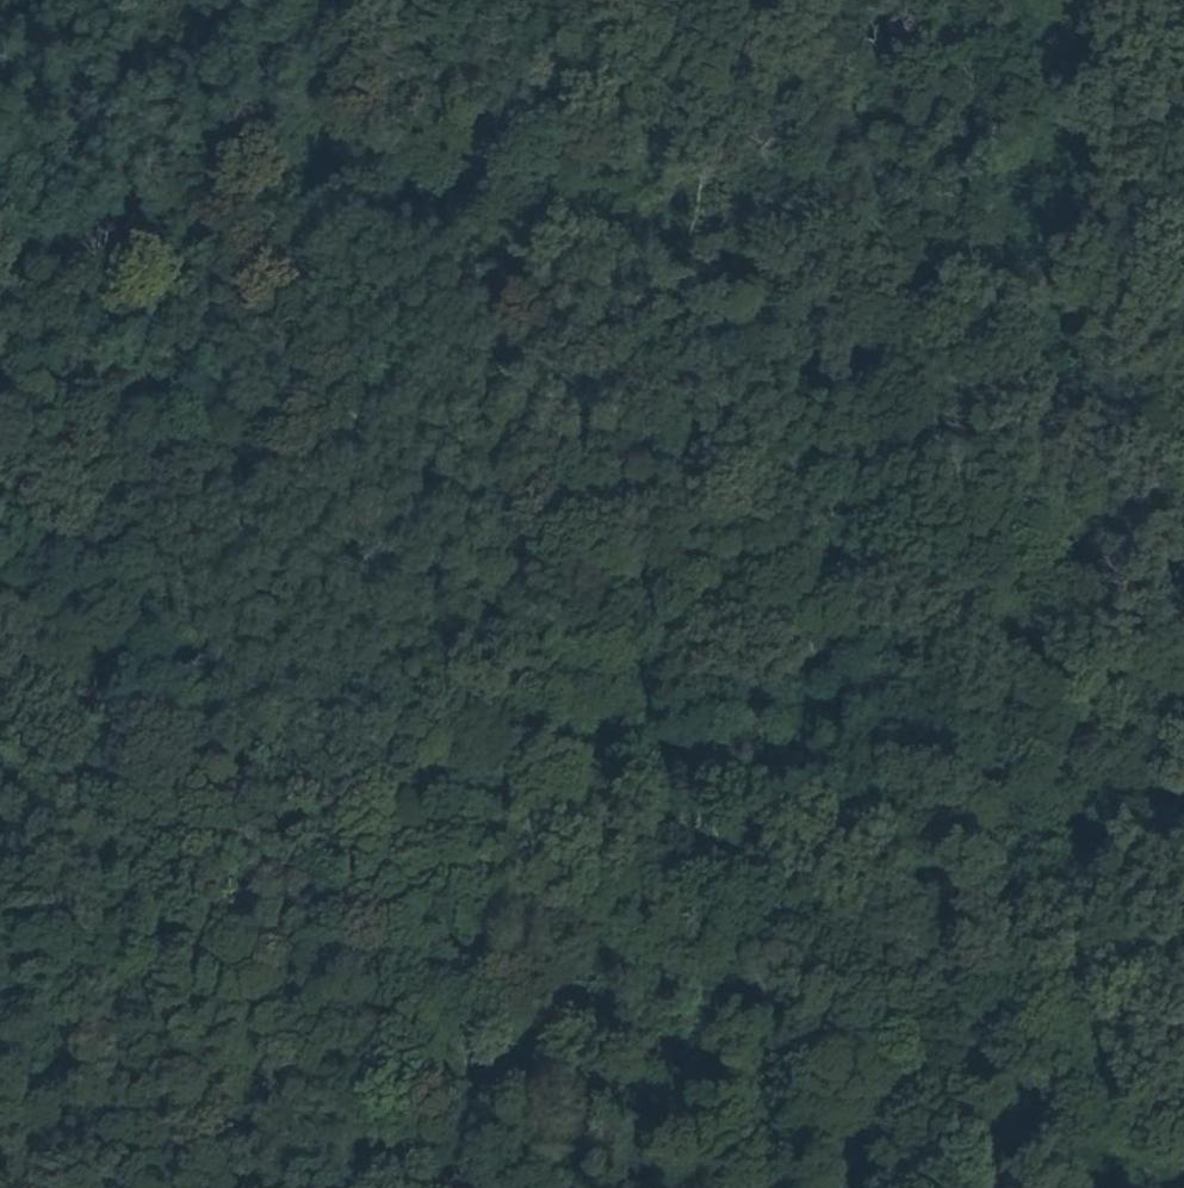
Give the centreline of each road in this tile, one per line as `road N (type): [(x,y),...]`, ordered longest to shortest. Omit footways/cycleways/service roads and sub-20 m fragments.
road 1 (track): [(1183,969),(934,946),(842,894),(690,851),(607,811),(438,788),(266,735),(120,758),(68,788),(0,800)]
road 2 (track): [(1183,883),(1091,961)]

